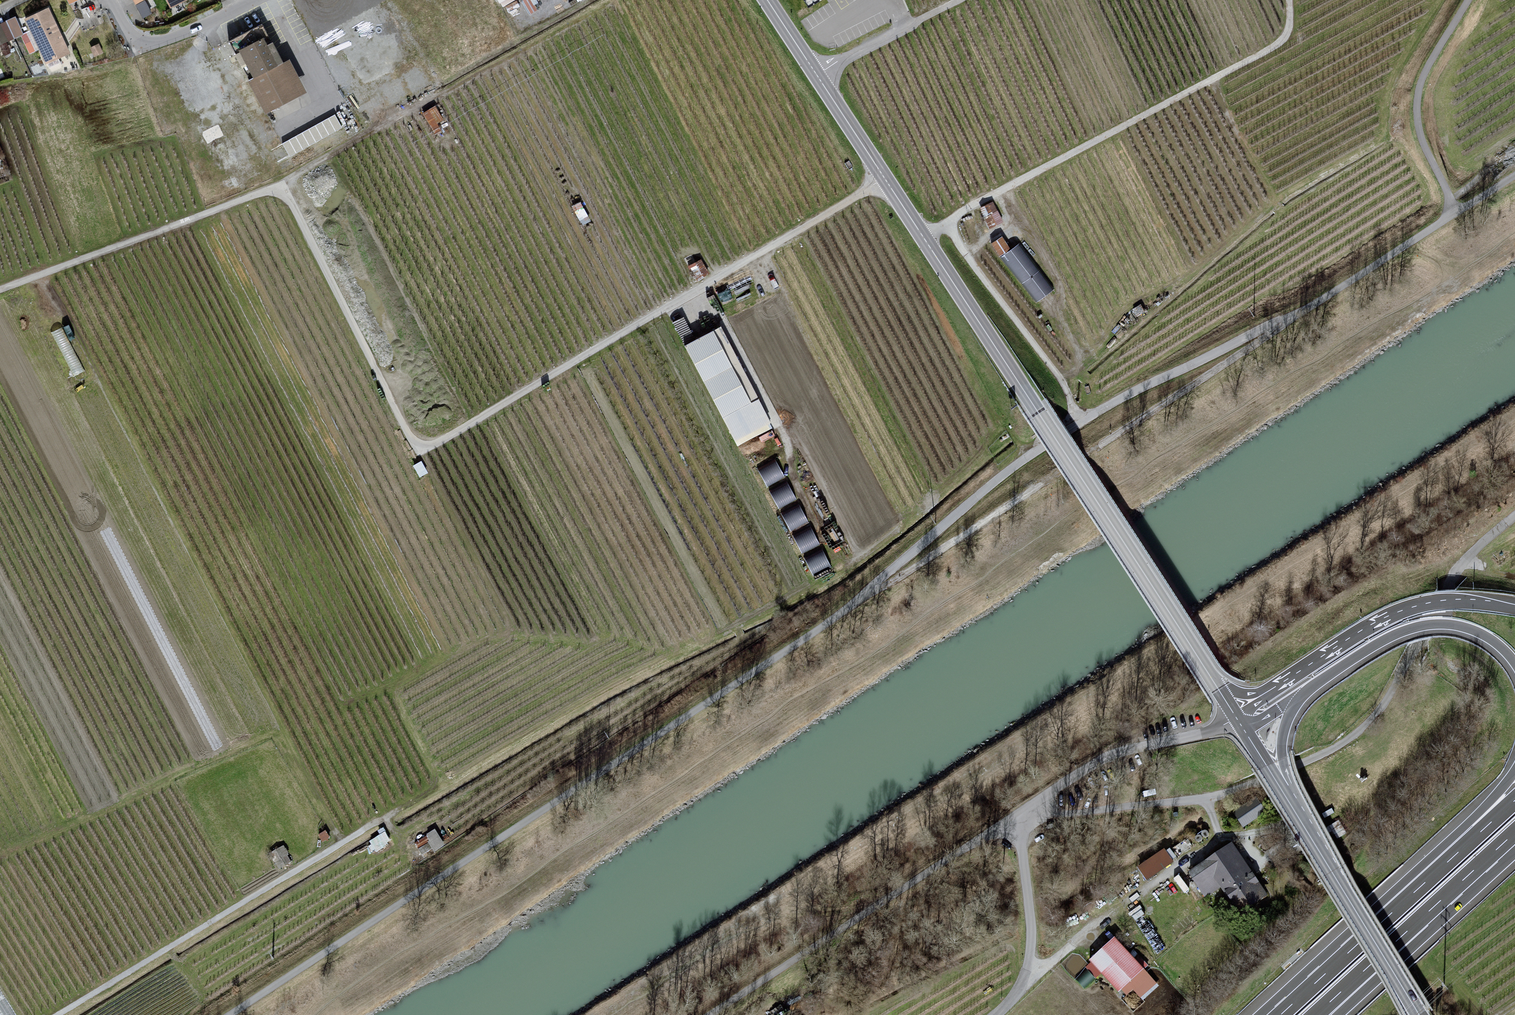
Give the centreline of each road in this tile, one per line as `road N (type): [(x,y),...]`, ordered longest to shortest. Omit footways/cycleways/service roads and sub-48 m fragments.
road 1 (unclassified): [(0,289),(278,187),(421,449),(884,182)]
road 2 (track): [(229,1014),(843,612),(1017,464),(1080,420)]
road 3 (unclassified): [(1514,516),(1456,571),(1382,708),(1340,742),(1246,787),(1192,802),(1025,814)]
road 4 (tertiary): [(923,237),(1232,711)]
road 5 (track): [(1080,420),(1317,302),(1514,174)]
road 6 (unclassified): [(1284,0),(1286,35),(923,237)]
road 7 (track): [(58,1014),(382,821)]
road 8 (track): [(278,187),(605,0)]
road 9 (unclassified): [(1025,814),(713,1014)]
road 10 (motorway): [(1514,606),(1449,600),(1402,610),(1232,711)]
road 11 (motorway): [(1304,694),(1381,644),(1430,626),(1479,634),(1514,667)]
road 12 (track): [(1080,420),(1059,380),(967,260),(950,222)]
road 13 (unclassified): [(1236,717),(1120,754),(1025,814)]
road 14 (track): [(1454,214),(1417,111),(1429,63),(1467,0)]
road 15 (motorway): [(1446,863),(1280,1014)]
road 16 (tertiary): [(1303,825),(1419,1014)]
road 17 (unclassified): [(1025,814),(1033,973),(1006,1014)]
road 18 (motorway): [(1363,972),(1514,834)]
road 19 (residential): [(256,0),(157,46),(138,43),(111,0)]
road 20 (unclassified): [(958,0),(814,73)]
road 21 (motorway): [(1303,825),(1282,750),(1304,694)]
road 22 (tertiary): [(814,73),(884,182)]

